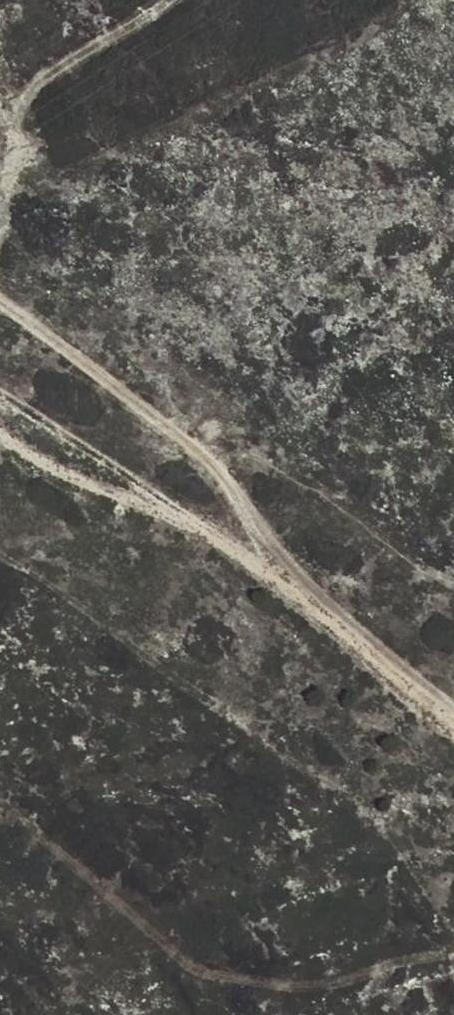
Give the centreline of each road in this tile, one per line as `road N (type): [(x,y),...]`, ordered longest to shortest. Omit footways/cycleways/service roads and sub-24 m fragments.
road 1 (track): [(453,722),(311,624),(158,494),(36,440),(0,414)]
road 2 (track): [(0,302),(186,433),(342,645)]

